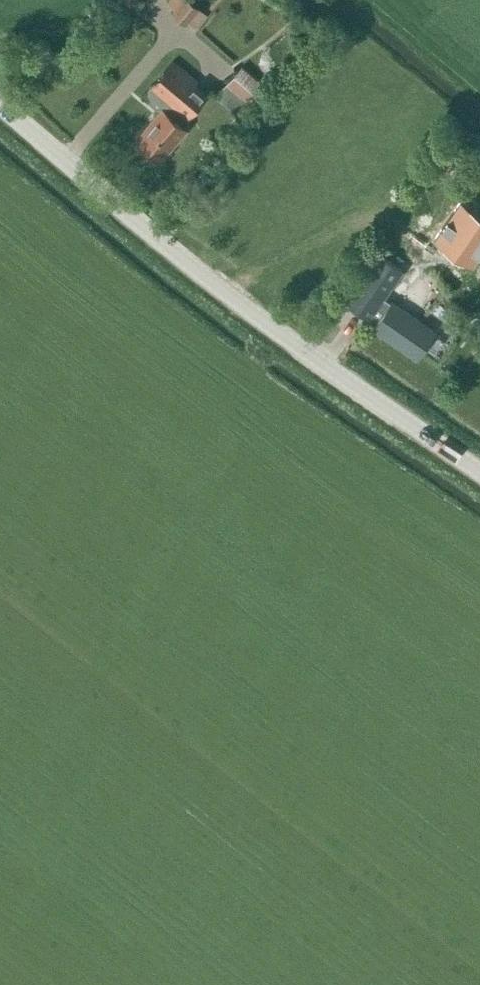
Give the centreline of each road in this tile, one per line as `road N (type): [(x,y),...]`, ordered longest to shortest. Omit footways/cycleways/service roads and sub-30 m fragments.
road 1 (tertiary): [(479,473),(186,263),(0,104)]

